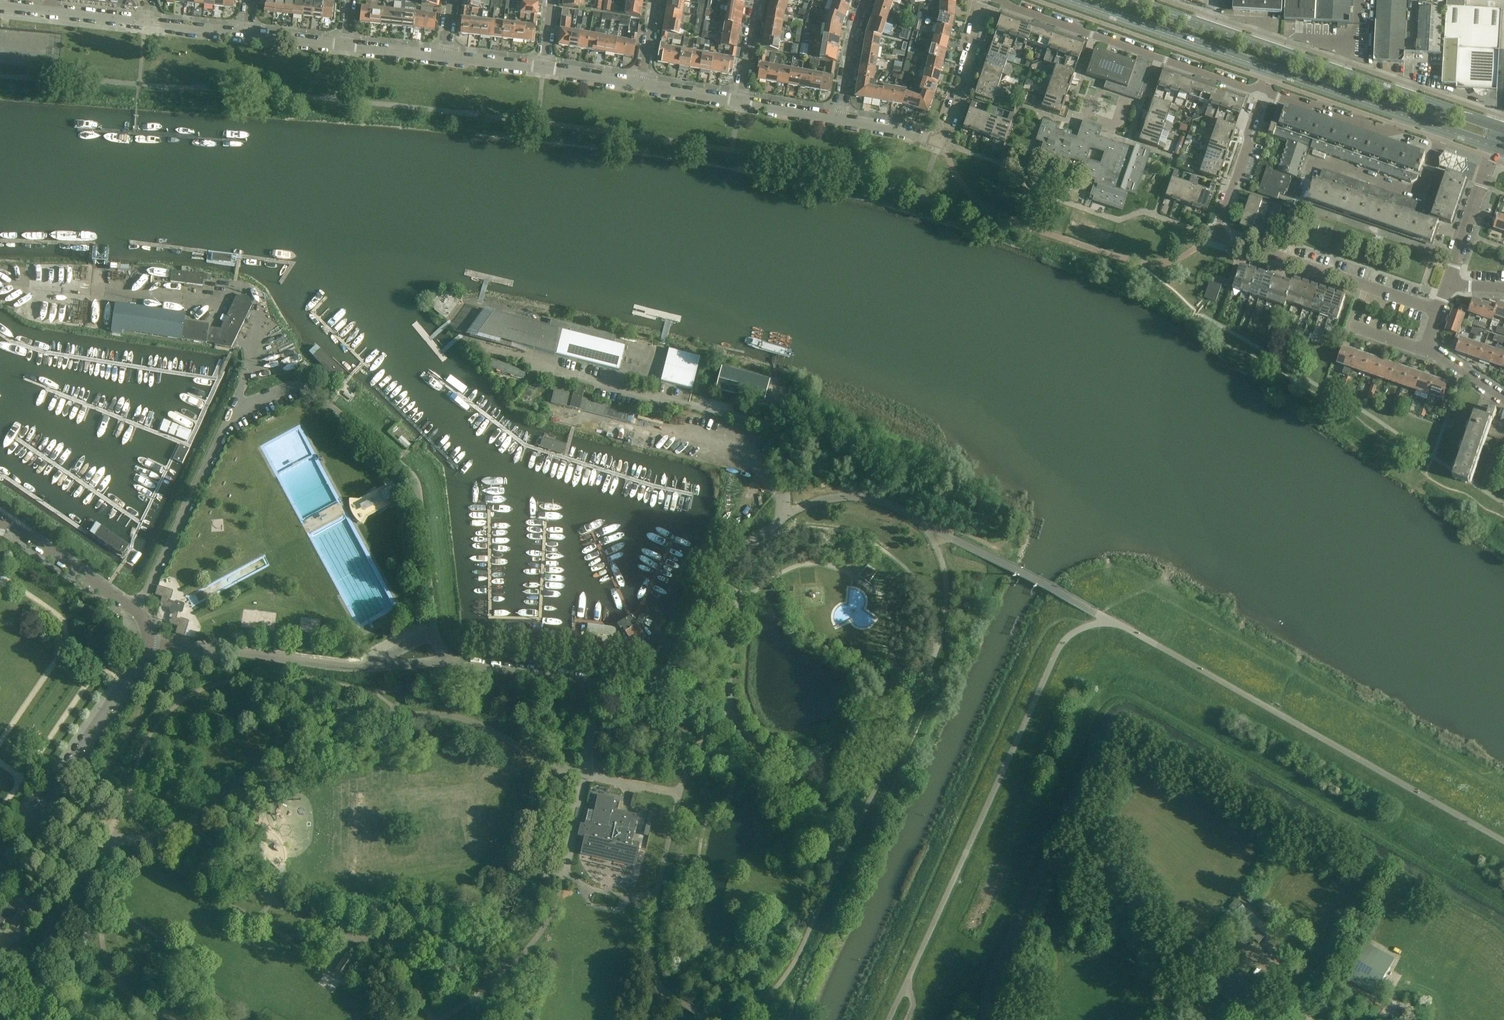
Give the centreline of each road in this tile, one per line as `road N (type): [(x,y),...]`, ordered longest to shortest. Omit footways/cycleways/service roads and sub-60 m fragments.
road 1 (unclassified): [(135,612),(228,418),(298,385),(413,477),(434,630)]
road 2 (unclassified): [(449,662),(657,684),(728,564),(782,519)]
road 3 (secondary): [(1497,127),(1129,0)]
road 4 (residential): [(1002,0),(1263,89)]
road 5 (unclassified): [(0,866),(149,642)]
road 6 (unclassified): [(368,666),(149,642)]
road 7 (secondary): [(1063,0),(1267,71)]
road 8 (residential): [(1439,311),(1237,245)]
road 9 (residential): [(1237,245),(1217,238),(1218,223),(1263,89)]
road 10 (unclassified): [(135,612),(0,519)]
road 11 (secondary): [(1267,71),(1417,122)]
road 12 (residential): [(940,143),(982,0)]
road 13 (residential): [(1263,89),(1383,131),(1400,126)]
road 14 (residential): [(1448,285),(1493,148)]
road 15 (residential): [(837,118),(865,0)]

